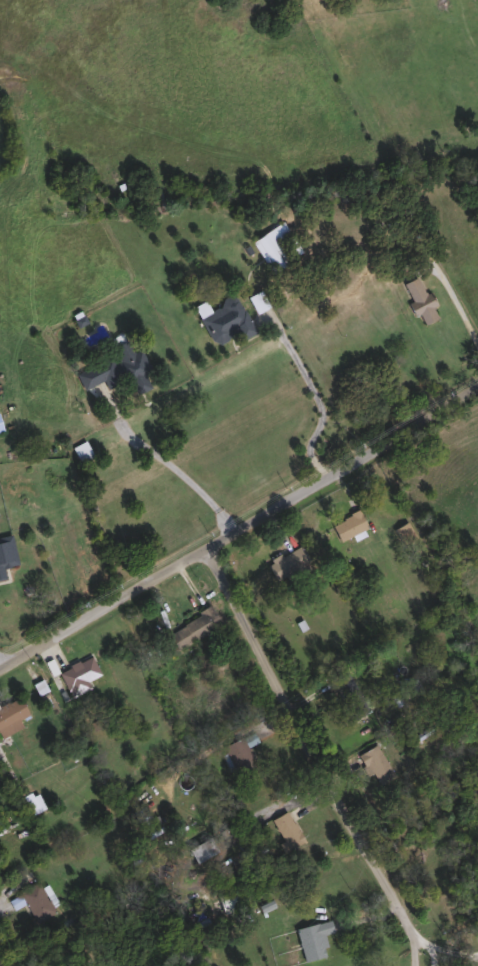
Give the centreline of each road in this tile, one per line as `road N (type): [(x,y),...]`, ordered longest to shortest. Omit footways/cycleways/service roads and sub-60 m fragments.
road 1 (residential): [(0,665),(477,382)]
road 2 (residential): [(413,913),(212,543)]

